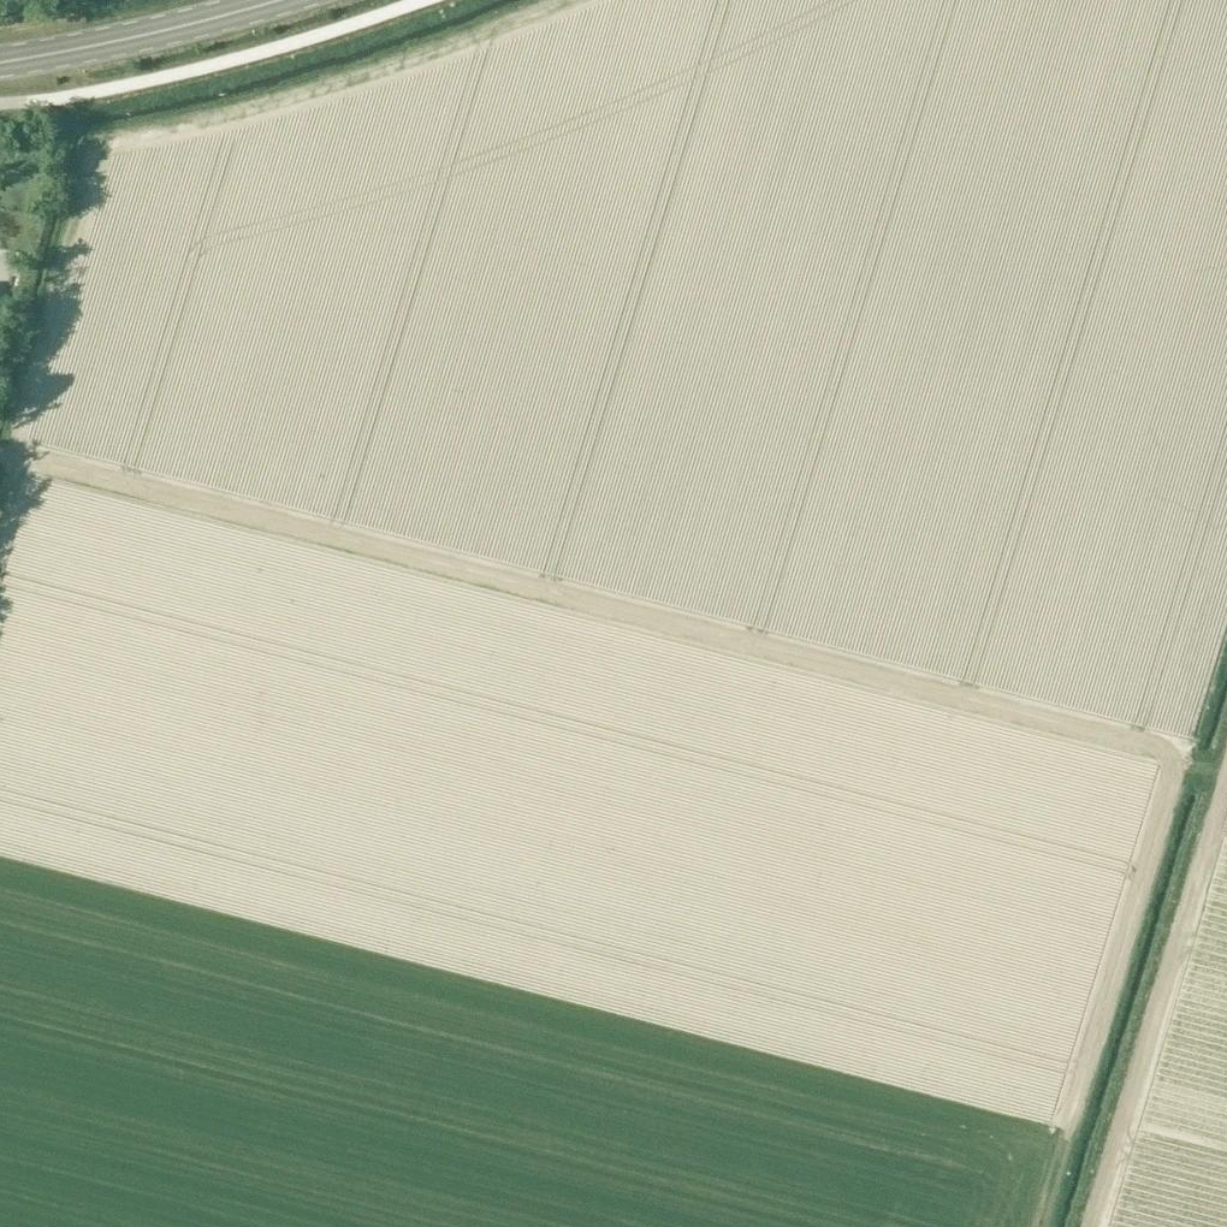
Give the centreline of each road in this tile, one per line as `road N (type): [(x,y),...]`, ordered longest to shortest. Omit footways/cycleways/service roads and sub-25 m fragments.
road 1 (secondary): [(0,63),(280,0)]

